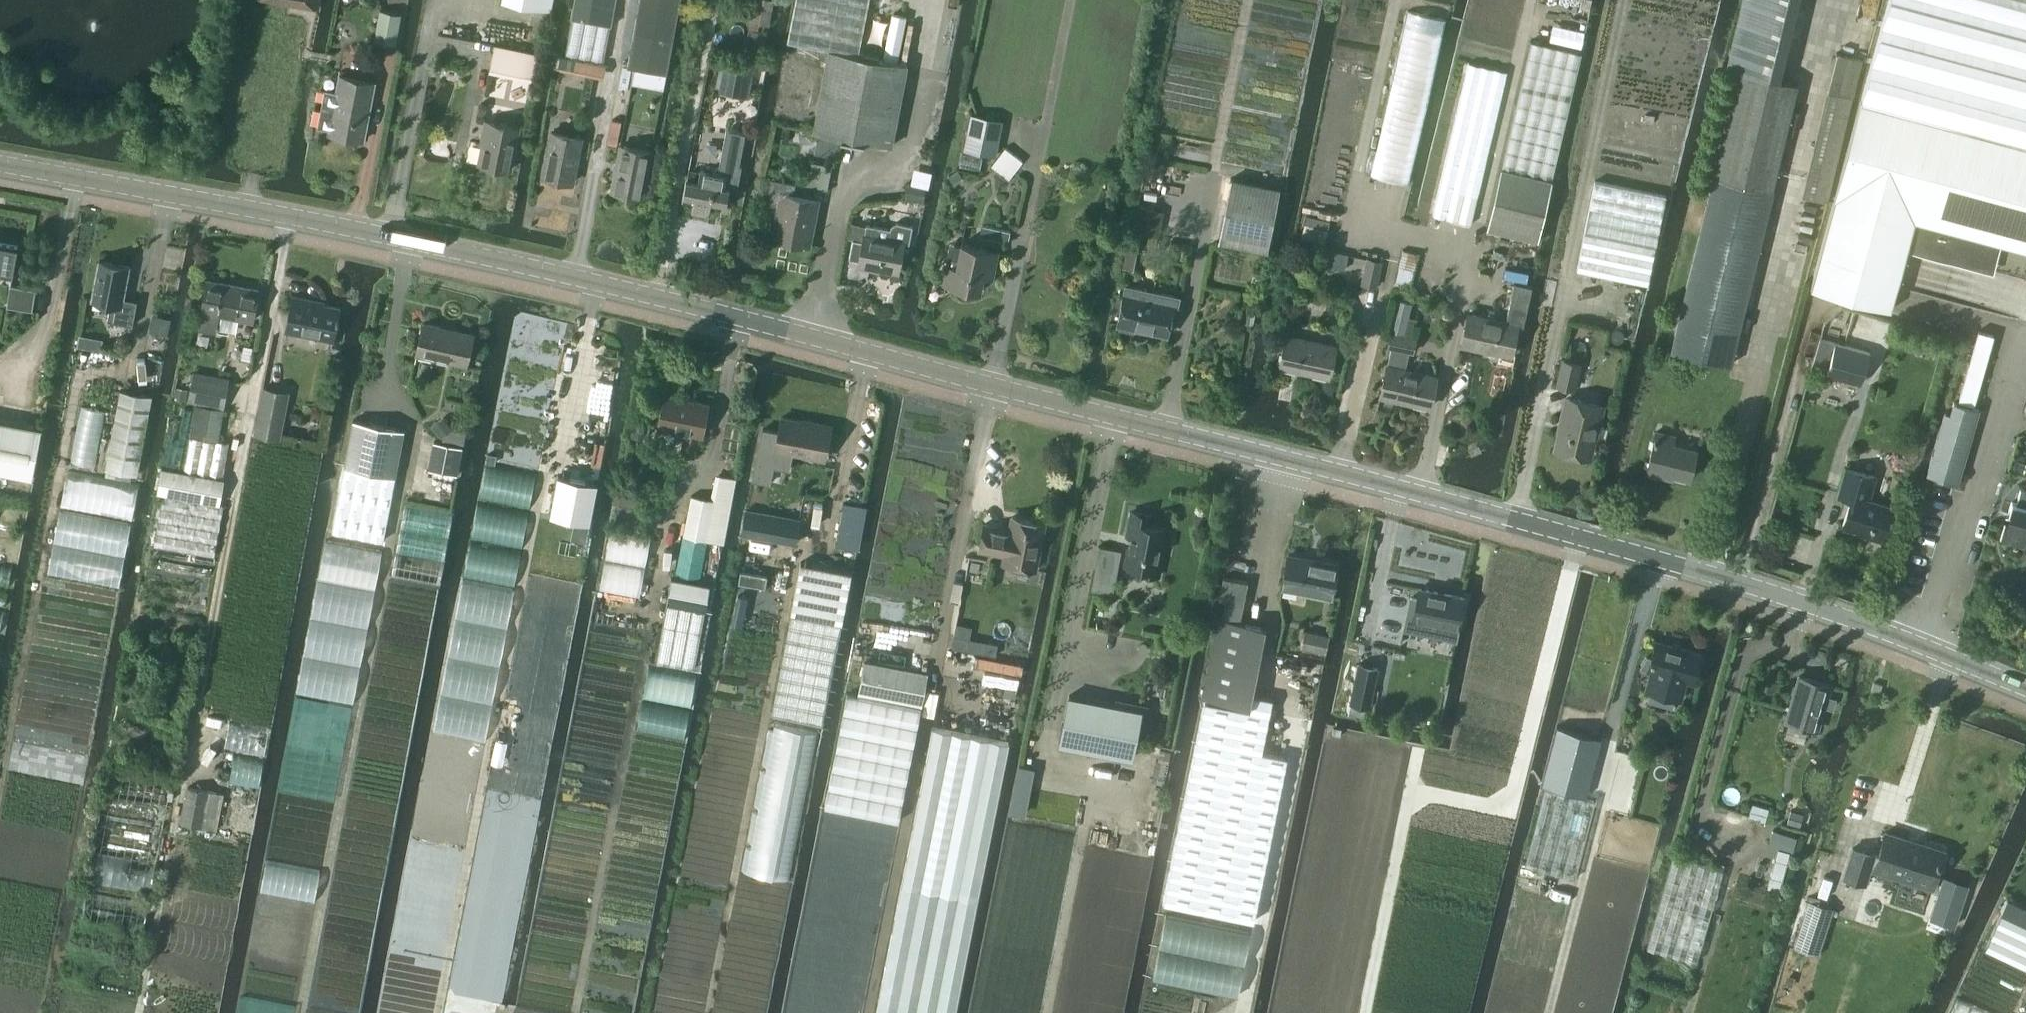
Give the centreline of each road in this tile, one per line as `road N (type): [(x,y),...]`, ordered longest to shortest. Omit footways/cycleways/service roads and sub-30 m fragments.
road 1 (tertiary): [(2025,691),(1743,587),(869,350),(411,243),(0,164)]

